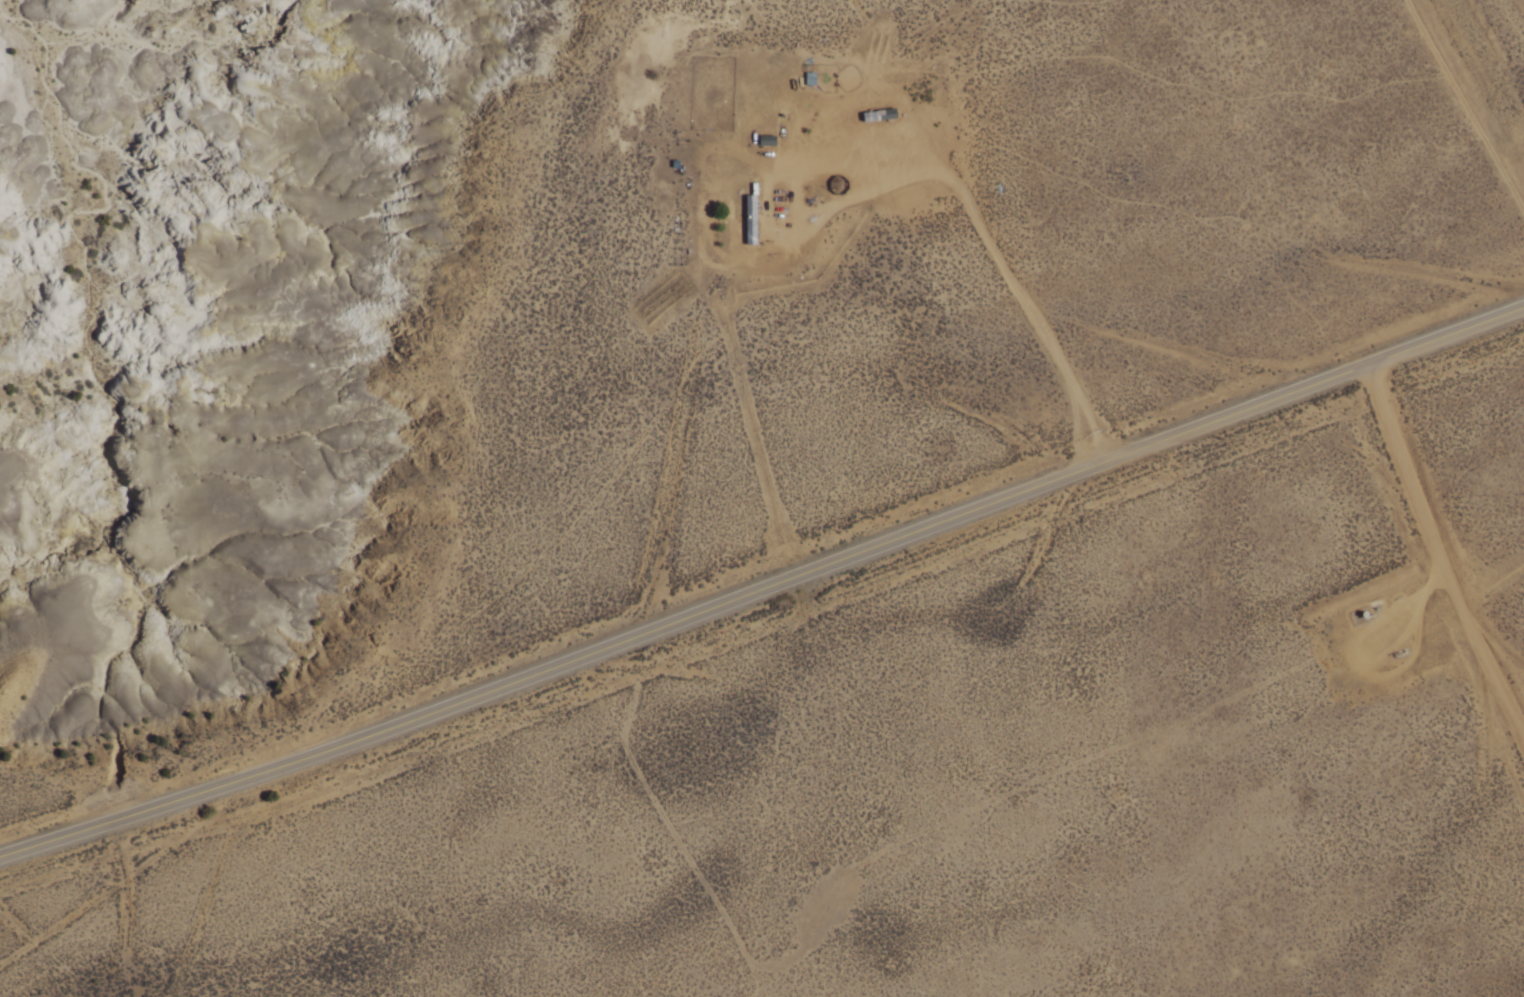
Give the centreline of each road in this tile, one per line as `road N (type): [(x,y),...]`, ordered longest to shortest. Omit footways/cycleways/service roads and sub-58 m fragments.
road 1 (secondary): [(0,857),(315,756),(1523,306)]
road 2 (tertiary): [(1523,745),(1448,591),(1365,363)]

